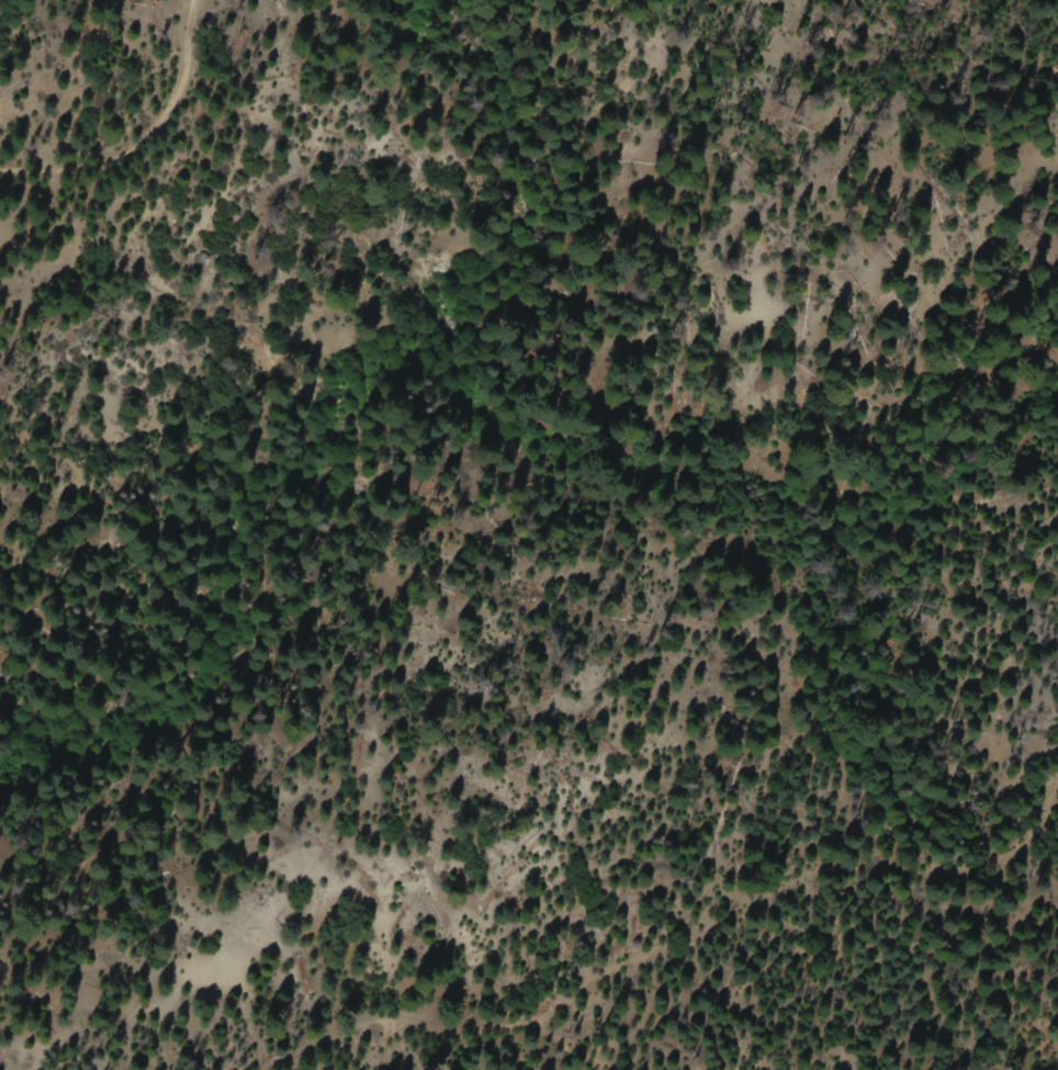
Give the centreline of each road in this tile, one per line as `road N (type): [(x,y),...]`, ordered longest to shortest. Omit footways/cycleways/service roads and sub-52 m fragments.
road 1 (track): [(0,165),(67,177),(106,169),(155,106),(191,0)]

